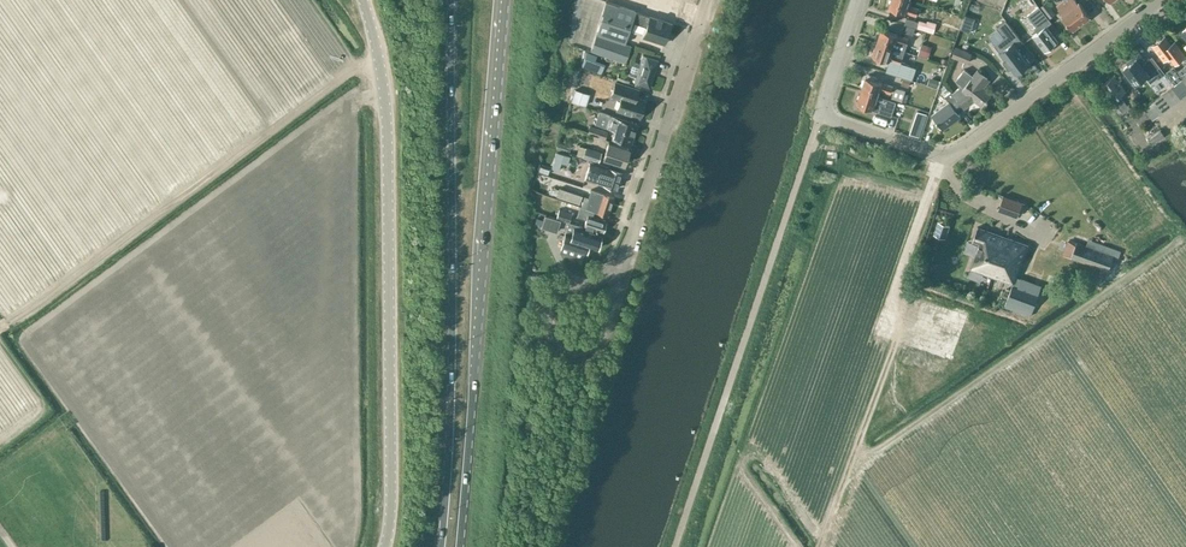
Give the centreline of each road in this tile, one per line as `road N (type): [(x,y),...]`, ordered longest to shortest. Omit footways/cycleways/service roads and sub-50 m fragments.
road 1 (unclassified): [(388,546),(386,96),(363,0)]
road 2 (primary): [(459,546),(505,0)]
road 3 (primary): [(453,0),(452,375),(440,546)]
road 4 (residential): [(820,115),(952,155),(1162,0)]
road 5 (unclassified): [(620,272),(707,0)]
road 6 (unclassified): [(620,272),(592,343),(556,336),(547,315),(553,296)]
road 7 (residential): [(820,115),(858,0)]

